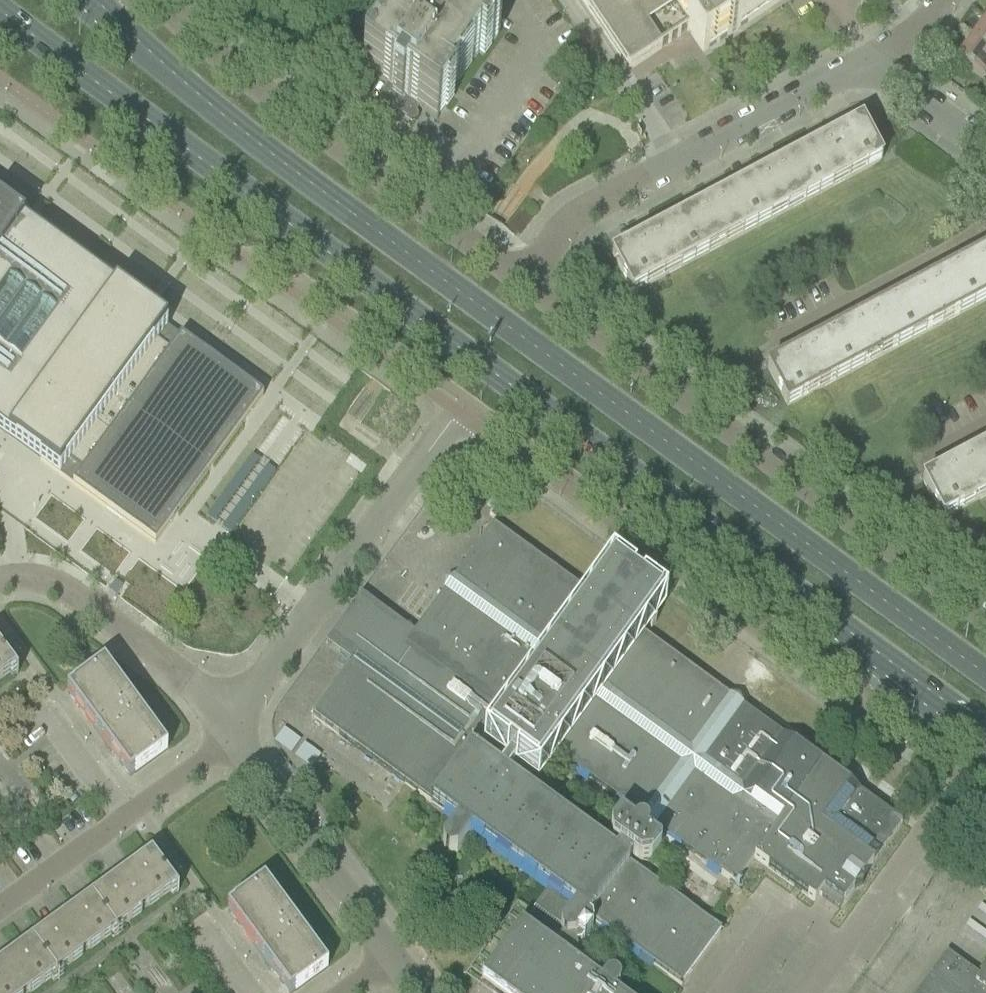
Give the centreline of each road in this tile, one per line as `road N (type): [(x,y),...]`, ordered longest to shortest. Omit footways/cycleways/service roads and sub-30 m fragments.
road 1 (primary): [(0,12),(921,686)]
road 2 (primary): [(985,677),(205,107),(86,0)]
road 3 (unclassified): [(985,622),(524,282)]
road 4 (unclassified): [(459,406),(834,682),(921,686)]
road 5 (unclassified): [(524,282),(142,0)]
road 6 (residential): [(524,282),(568,221),(877,60)]
road 7 (residential): [(459,406),(226,728)]
road 8 (residential): [(391,958),(226,728)]
road 9 (residential): [(226,728),(194,690),(79,598),(50,582),(0,581)]
road 10 (unclassified): [(253,263),(459,406)]
road 11 (residential): [(789,337),(985,228)]
road 12 (residential): [(0,909),(122,820)]
road 13 (residential): [(122,820),(38,706)]
road 14 (residential): [(122,820),(211,755),(226,728)]
road 15 (residential): [(985,143),(877,60)]

